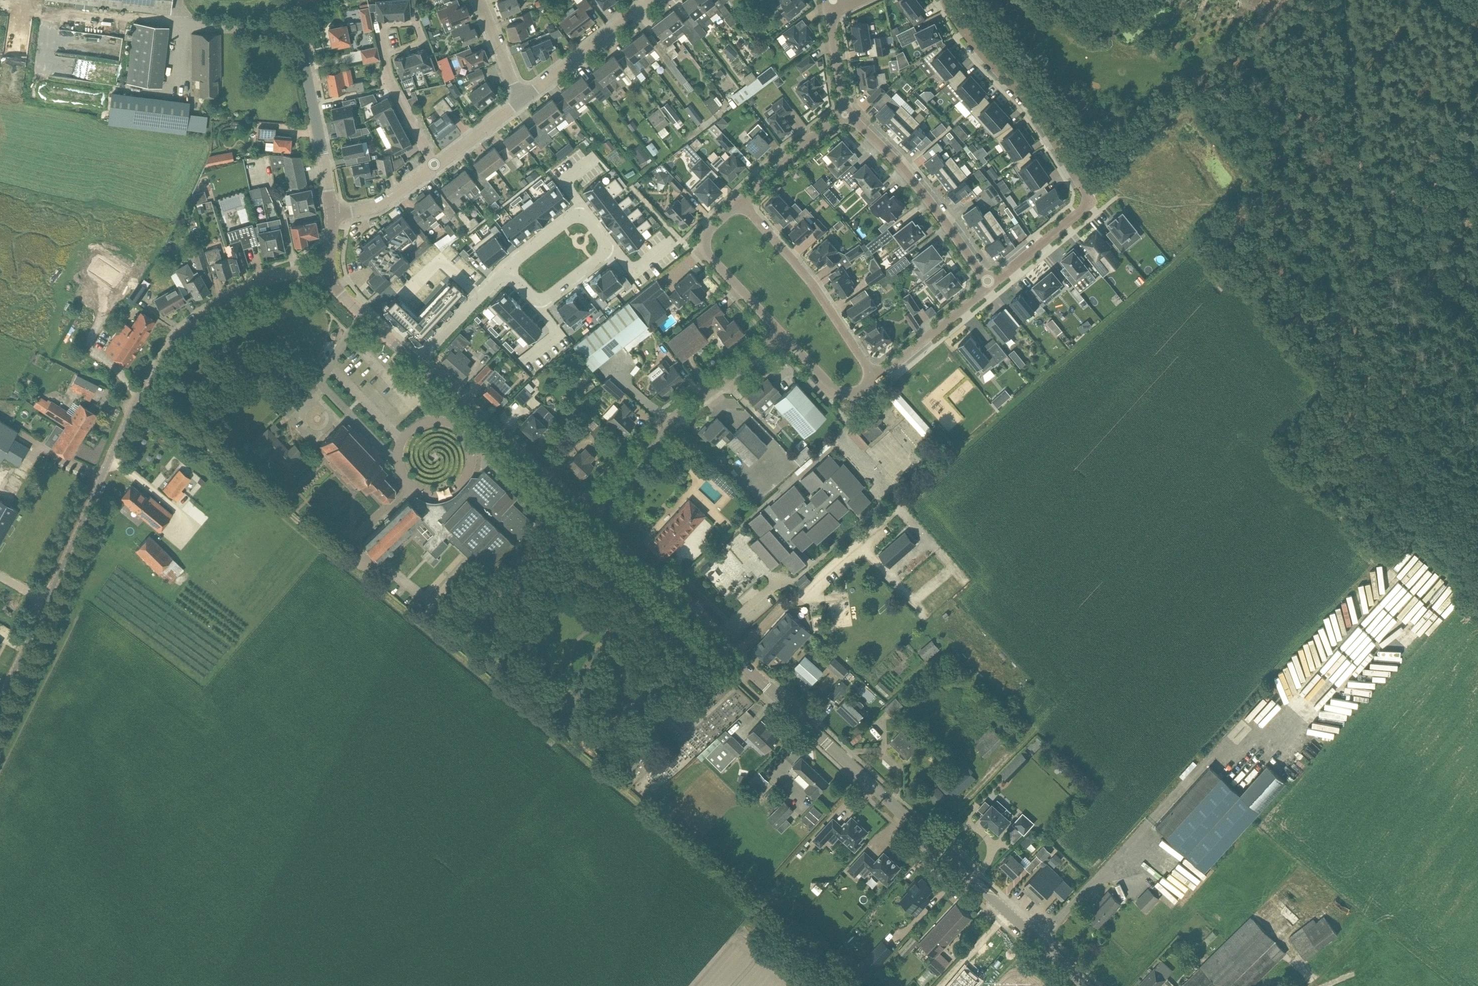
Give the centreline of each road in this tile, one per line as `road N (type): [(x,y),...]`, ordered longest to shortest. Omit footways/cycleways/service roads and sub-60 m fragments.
road 1 (tertiary): [(1084,985),(584,515)]
road 2 (unclassified): [(0,701),(122,430),(175,337),(266,282),(331,272)]
road 3 (track): [(141,393),(342,560),(367,567)]
road 4 (residential): [(584,515),(670,423),(781,335)]
road 5 (residential): [(944,0),(1033,111),(1088,202)]
road 6 (tertiary): [(584,515),(417,363)]
road 7 (residential): [(874,381),(807,277),(742,202)]
road 8 (residential): [(506,267),(571,216),(586,218),(603,240),(602,256),(548,298),(536,296)]
road 9 (tertiary): [(332,213),(294,0)]
road 10 (track): [(1357,107),(1266,126),(1260,179),(1241,194)]
road 11 (unclassified): [(524,99),(649,0)]
road 12 (residential): [(898,162),(989,283)]
road 13 (residential): [(874,381),(989,283)]
road 14 (residential): [(742,202),(846,112)]
road 15 (residential): [(417,363),(506,267)]
road 16 (residential): [(989,283),(1088,202)]
road 17 (tertiary): [(417,363),(337,290),(331,272)]
road 18 (residential): [(436,166),(385,55)]

